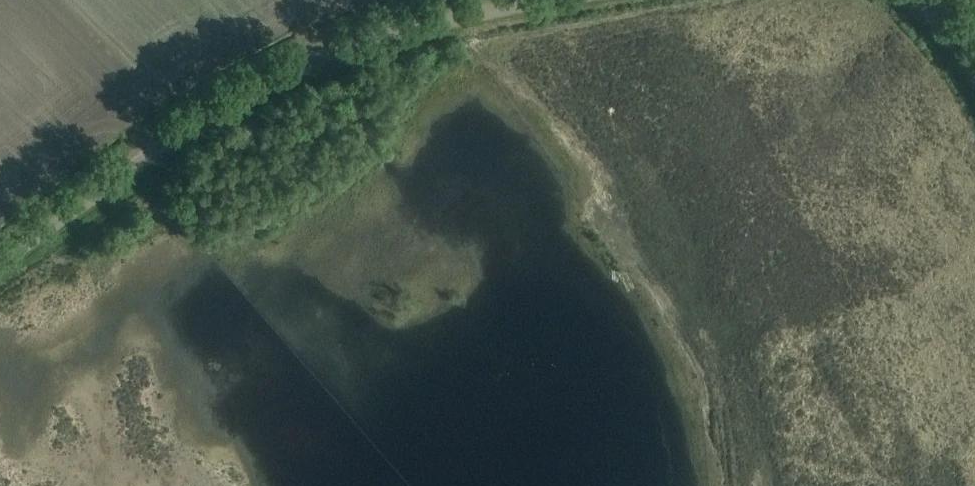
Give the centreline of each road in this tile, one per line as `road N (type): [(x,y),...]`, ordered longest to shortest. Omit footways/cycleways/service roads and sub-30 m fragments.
road 1 (unclassified): [(0,263),(226,105),(287,73),(432,23),(538,0)]

